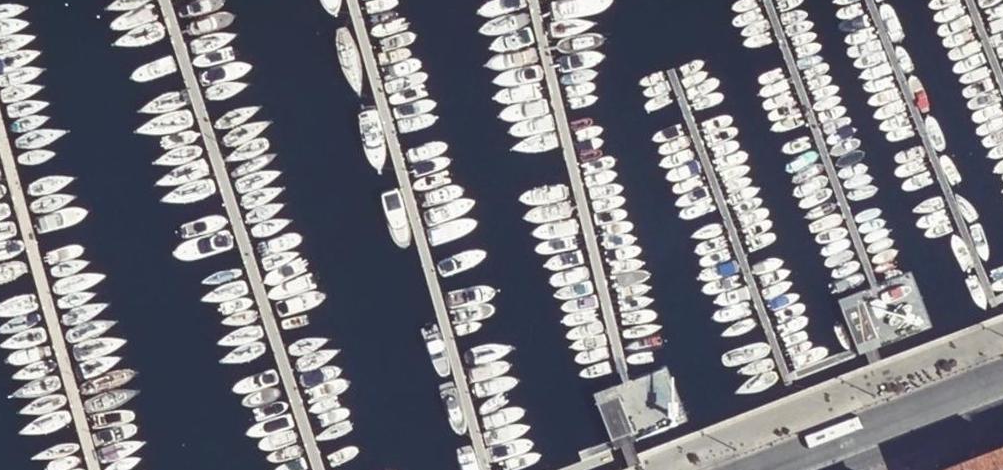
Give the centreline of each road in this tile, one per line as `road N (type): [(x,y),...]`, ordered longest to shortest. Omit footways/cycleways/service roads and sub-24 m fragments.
road 1 (secondary): [(845,469),(1002,409)]

